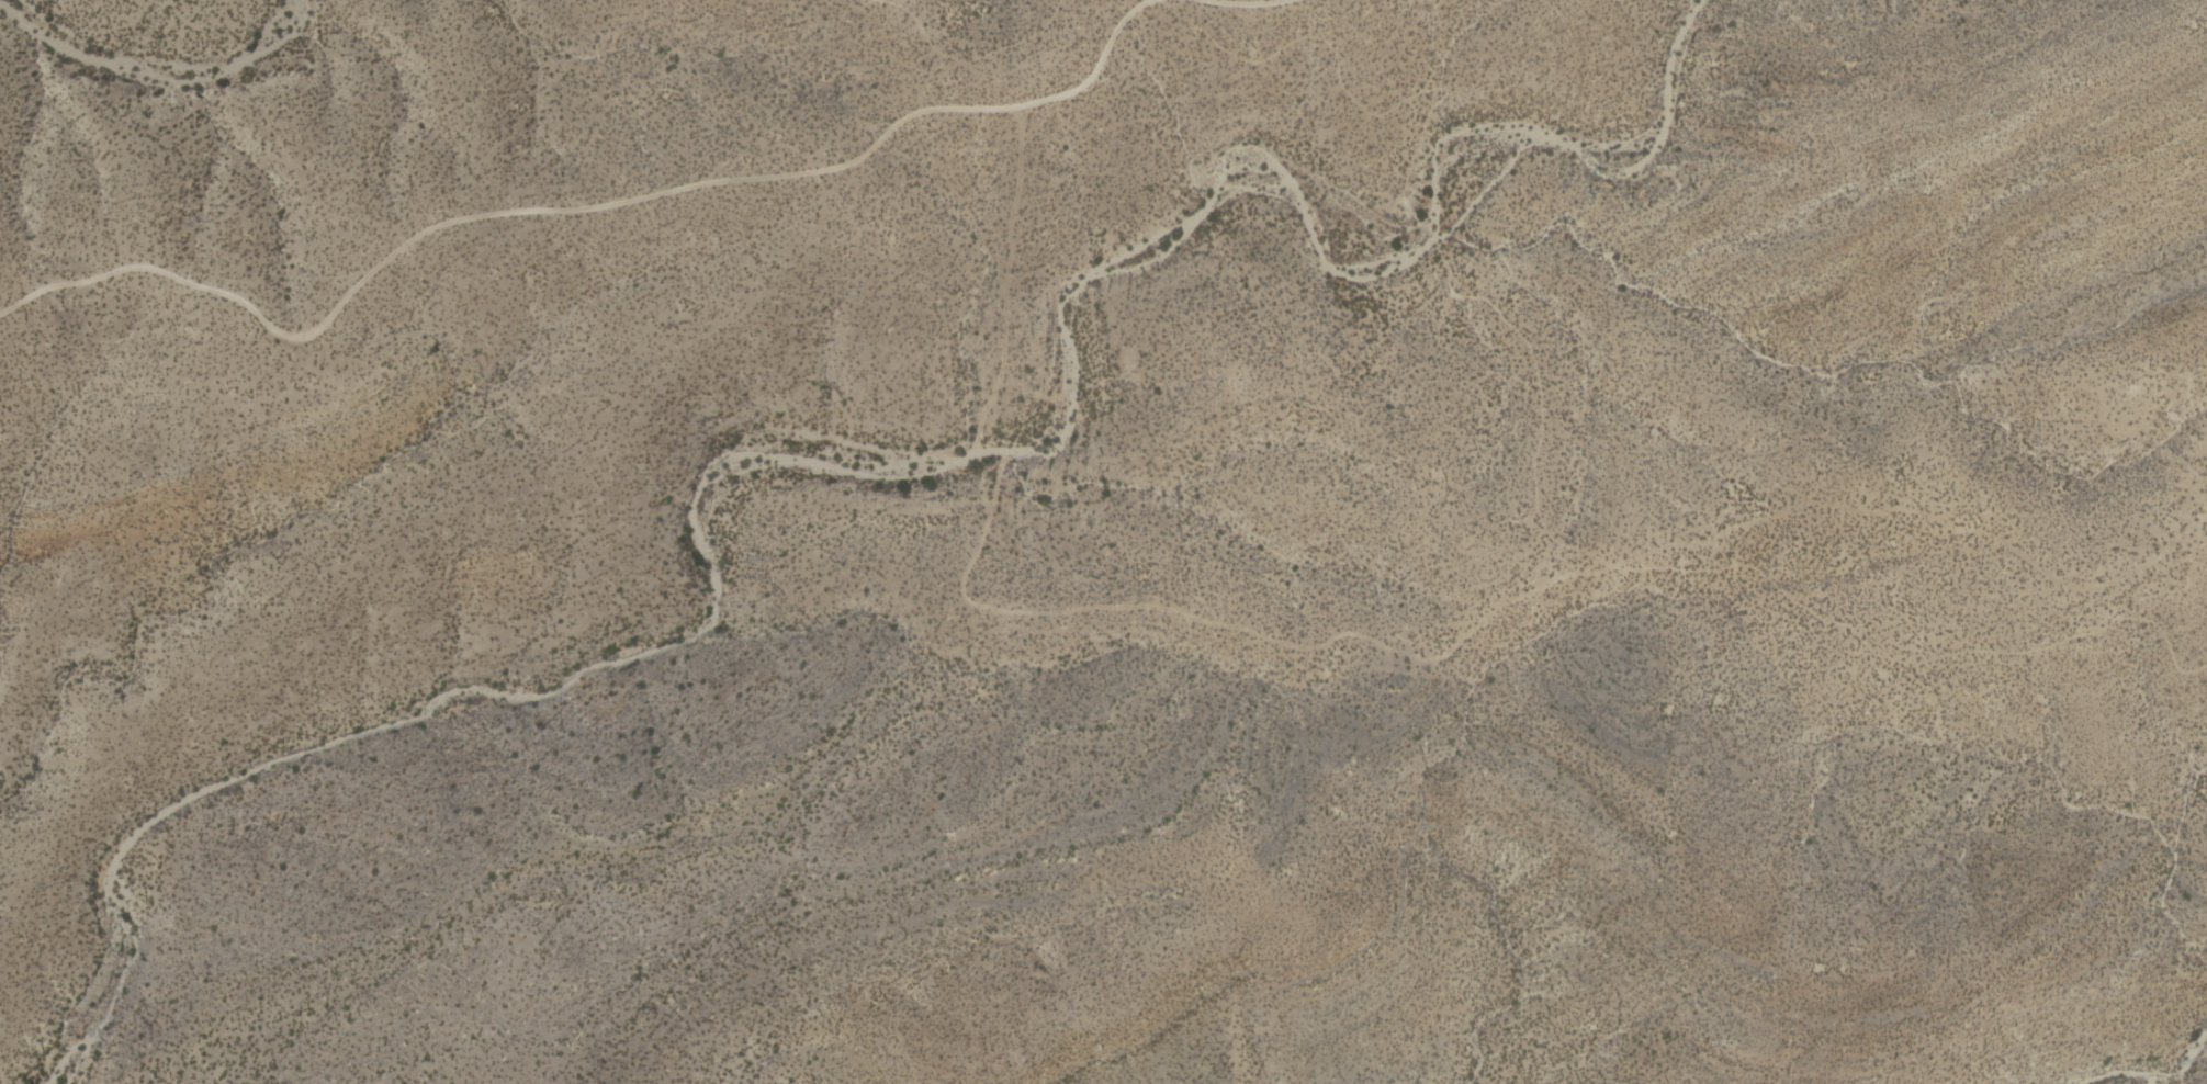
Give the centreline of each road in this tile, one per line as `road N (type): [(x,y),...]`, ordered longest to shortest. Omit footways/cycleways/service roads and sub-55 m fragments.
road 1 (track): [(2206,660),(2197,673),(2138,621),(2039,654),(1948,662),(1857,643),(1758,566),(1644,566),(1556,533),(1531,453),(1531,321),(1457,281),(1377,176),(1407,113),(1337,44),(1257,50),(1166,0)]
road 2 (track): [(1070,0),(996,55),(879,0)]

